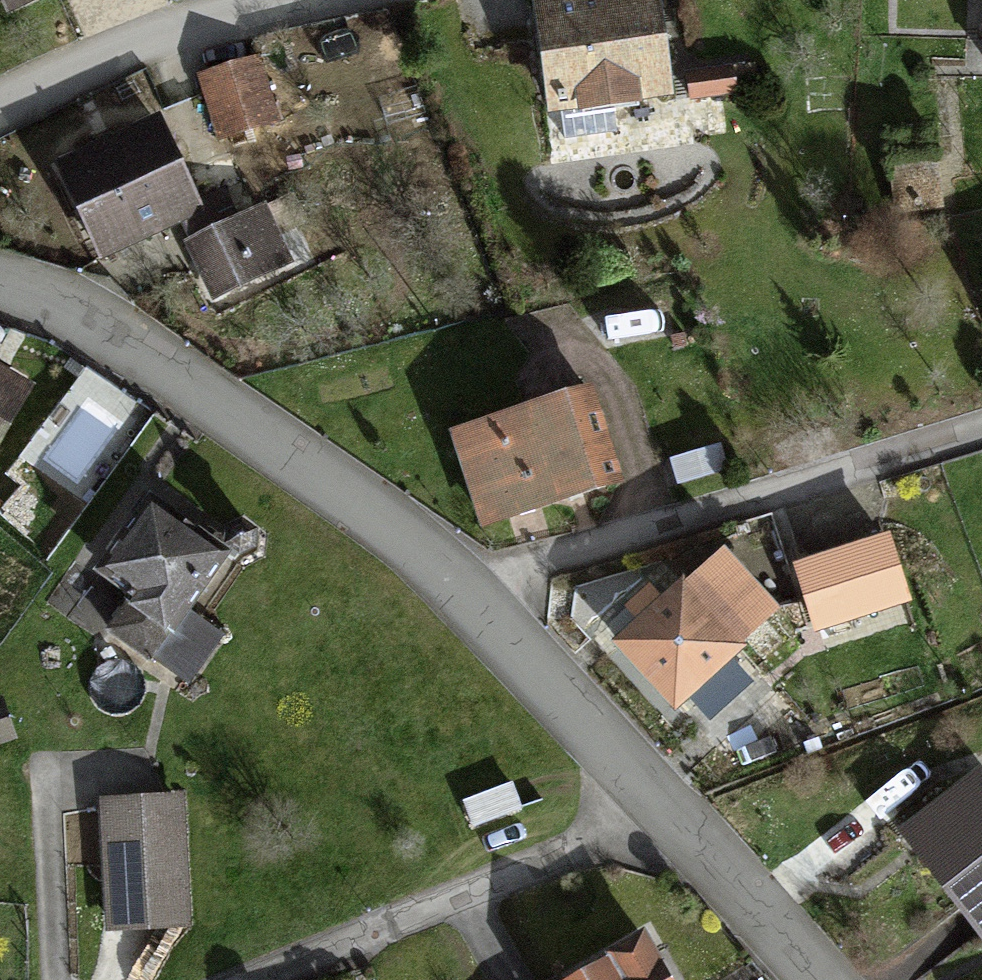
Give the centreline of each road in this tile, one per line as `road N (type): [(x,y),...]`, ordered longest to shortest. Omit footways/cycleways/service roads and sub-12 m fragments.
road 1 (residential): [(463,599),(307,459),(91,311),(0,283)]
road 2 (residential): [(463,599),(981,432)]
road 3 (residential): [(267,979),(657,809)]
road 4 (residential): [(0,94),(349,0)]
road 5 (residential): [(657,809),(525,655),(463,599)]
road 6 (residential): [(825,979),(657,809)]

